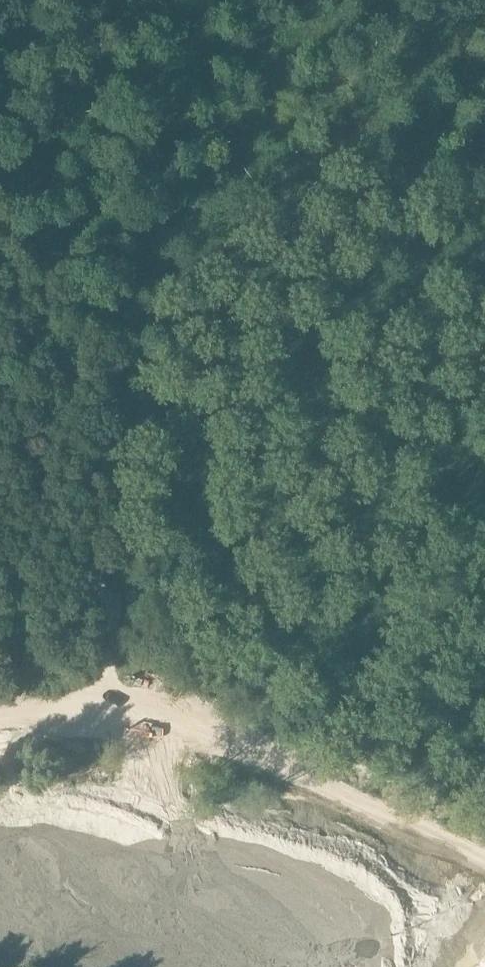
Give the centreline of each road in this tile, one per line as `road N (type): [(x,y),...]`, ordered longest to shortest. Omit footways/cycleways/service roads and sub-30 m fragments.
road 1 (track): [(0,720),(107,709),(140,714),(220,738),(484,861)]

